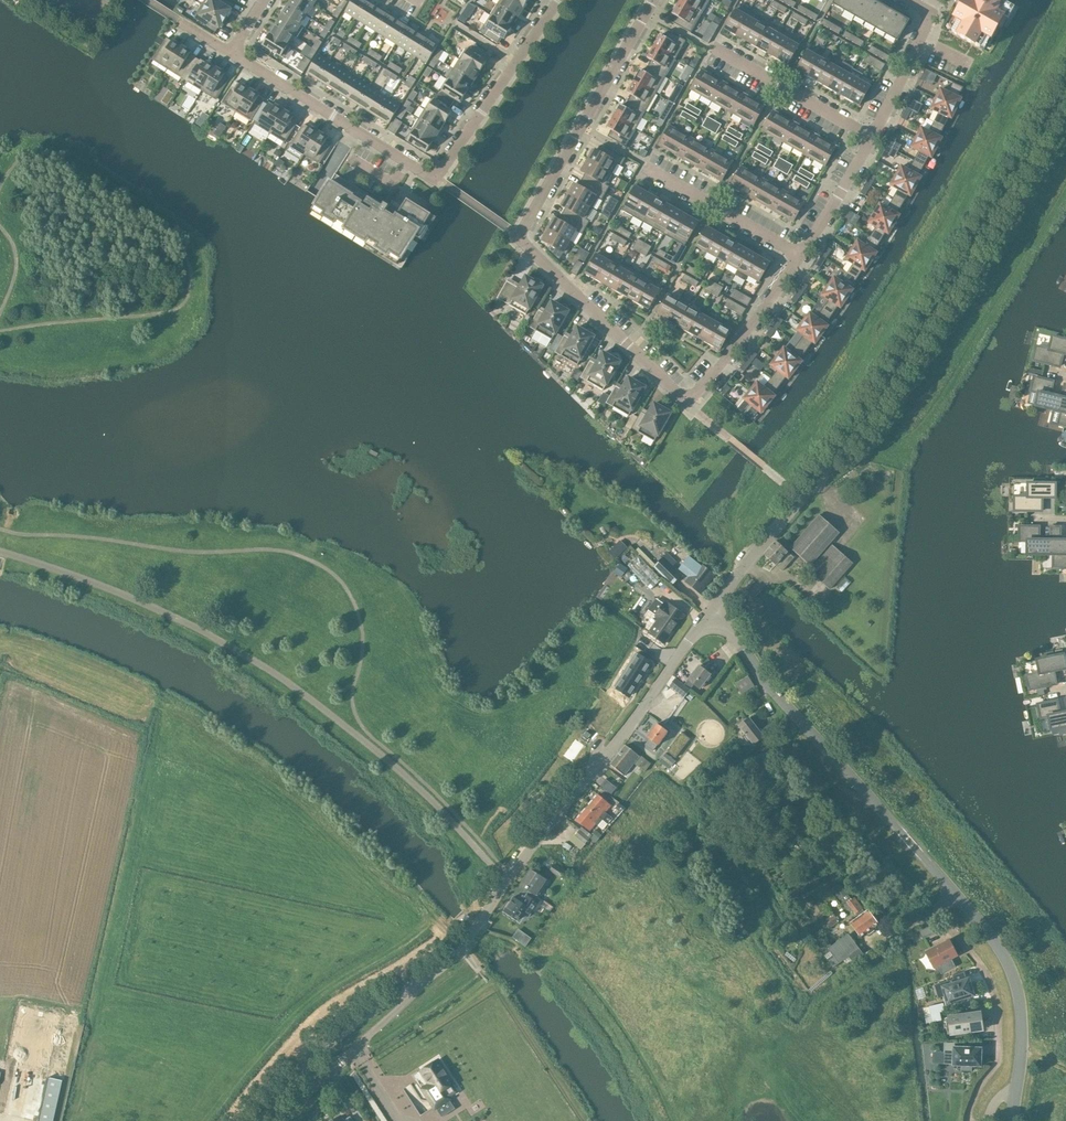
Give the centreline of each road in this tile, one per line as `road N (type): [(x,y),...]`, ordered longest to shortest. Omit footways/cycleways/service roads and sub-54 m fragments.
road 1 (residential): [(800,256),(687,402),(519,239),(653,0)]
road 2 (unclassified): [(262,1120),(332,1042),(460,947),(709,613)]
road 3 (unclassified): [(709,613),(872,405),(1065,84)]
road 4 (unclassified): [(1011,1120),(1021,1017),(1000,949),(709,613)]
road 5 (residential): [(437,176),(231,53)]
road 6 (residential): [(437,176),(558,0)]
road 7 (residential): [(872,137),(710,45)]
road 8 (residential): [(800,256),(642,165)]
road 9 (track): [(764,680),(767,711),(786,735),(838,785),(869,797)]
road 10 (residential): [(909,0),(930,17),(872,137)]
road 11 (residential): [(872,137),(800,256)]

